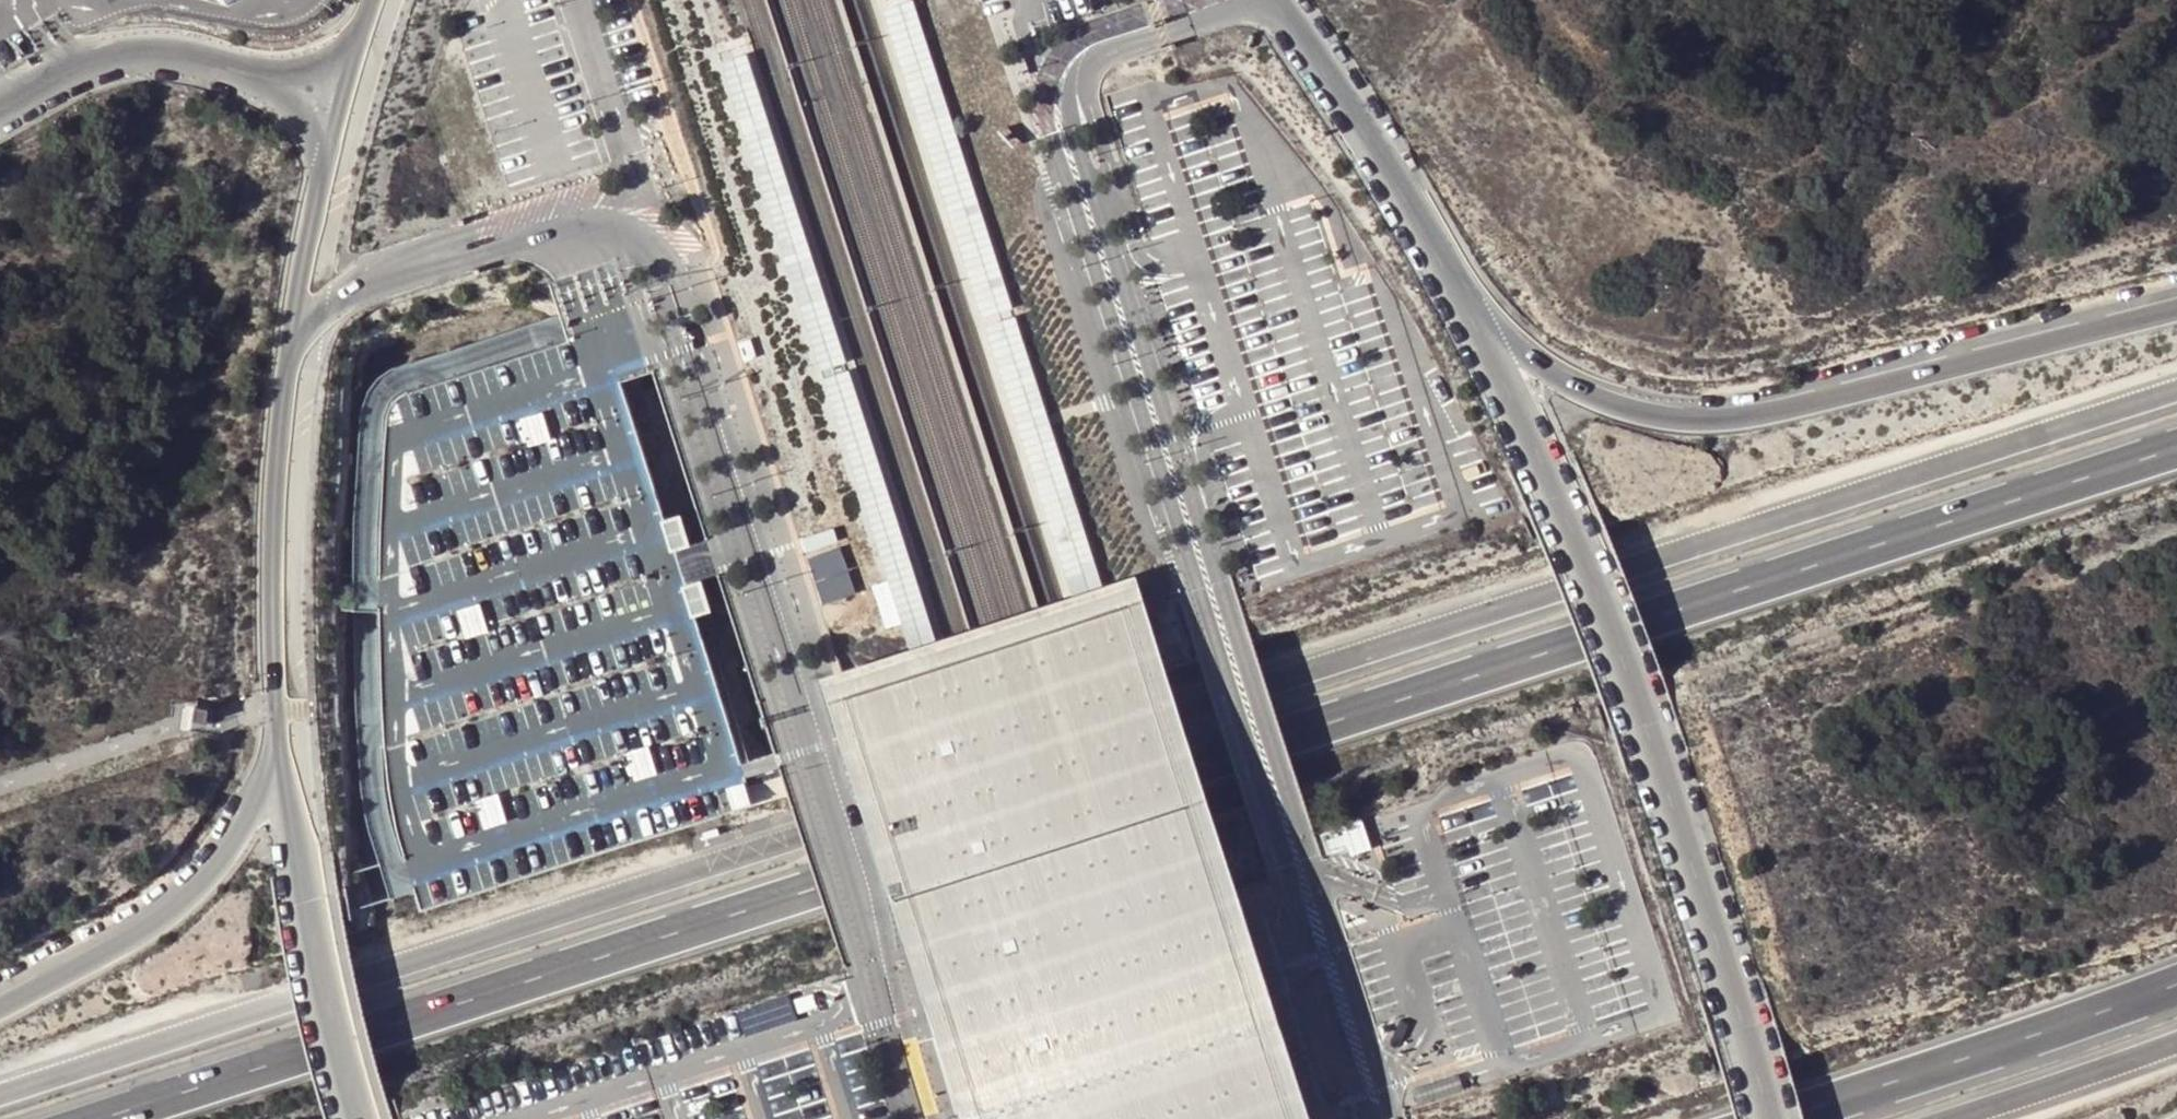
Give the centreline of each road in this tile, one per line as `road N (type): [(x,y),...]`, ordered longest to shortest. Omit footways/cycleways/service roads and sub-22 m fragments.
road 1 (trunk): [(2176,449),(102,1118)]
road 2 (tertiary): [(1768,1118),(1647,725),(1558,497),(1478,323)]
road 3 (trunk): [(2176,311),(1772,412),(1693,422),(1587,394),(1478,323)]
road 4 (tertiary): [(322,172),(291,333),(275,507),(279,742)]
road 5 (trunk): [(1782,1118),(2176,985)]
road 6 (trunk): [(279,742),(246,820),(213,869),(131,935),(0,1009)]
road 7 (tertiary): [(279,742),(361,1118)]
road 8 (tertiary): [(1478,323),(1385,162),(1276,0)]
road 9 (tertiary): [(0,111),(82,67),(127,54),(184,57),(242,74)]
road 10 (tertiary): [(360,31),(322,172)]
road 11 (tertiary): [(242,74),(293,108),(322,172)]
road 12 (tertiary): [(360,31),(313,65),(242,74)]

